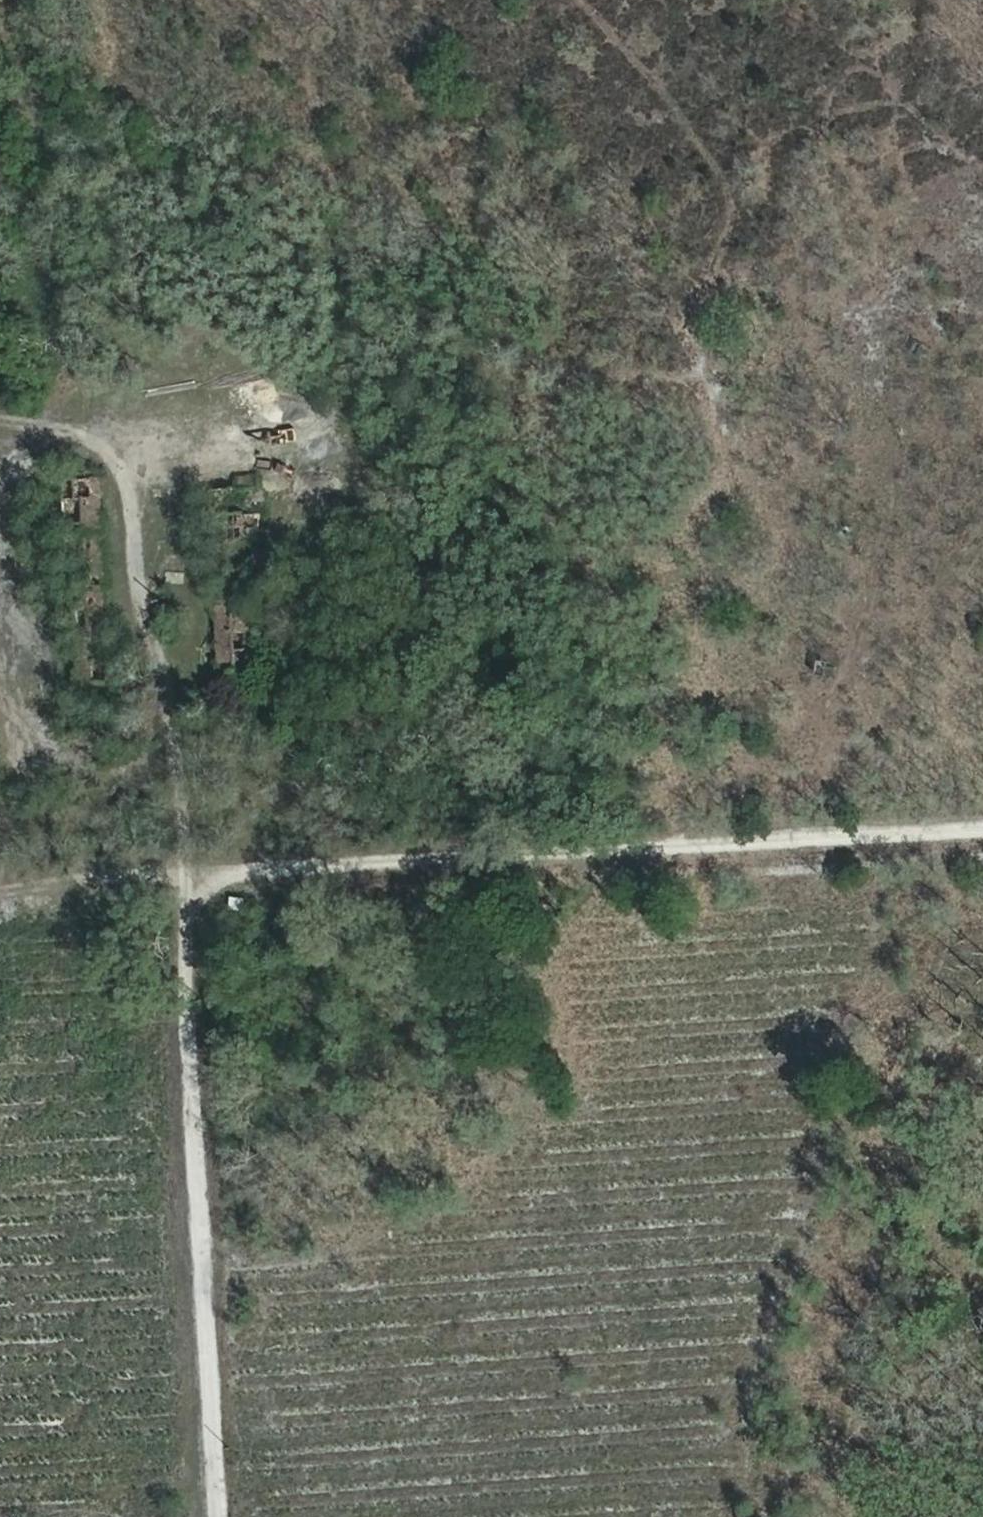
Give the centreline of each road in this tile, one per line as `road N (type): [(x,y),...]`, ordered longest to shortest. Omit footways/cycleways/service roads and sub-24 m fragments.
road 1 (track): [(221,1516),(172,713),(116,462),(86,442),(0,420)]
road 2 (track): [(982,828),(0,890)]

